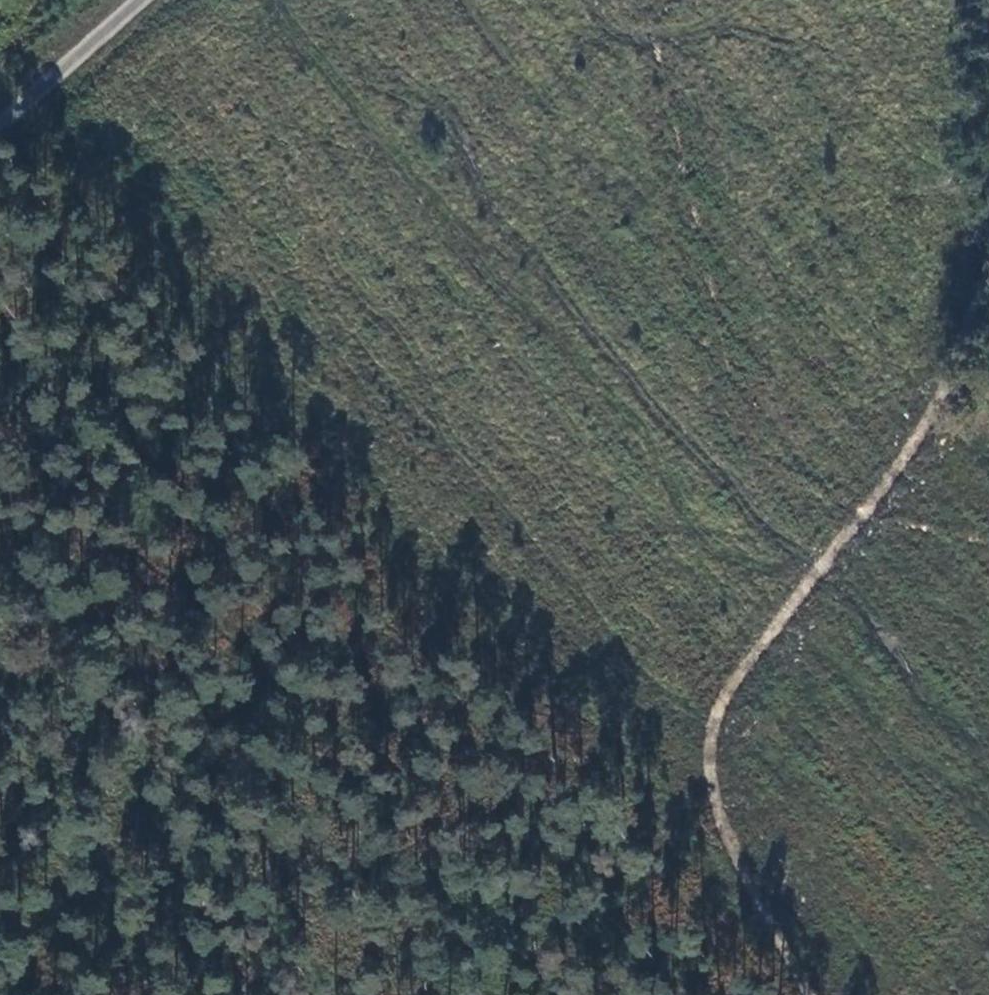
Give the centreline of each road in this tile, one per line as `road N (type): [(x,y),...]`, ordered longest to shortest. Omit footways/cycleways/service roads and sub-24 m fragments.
road 1 (track): [(0,121),(137,0)]

